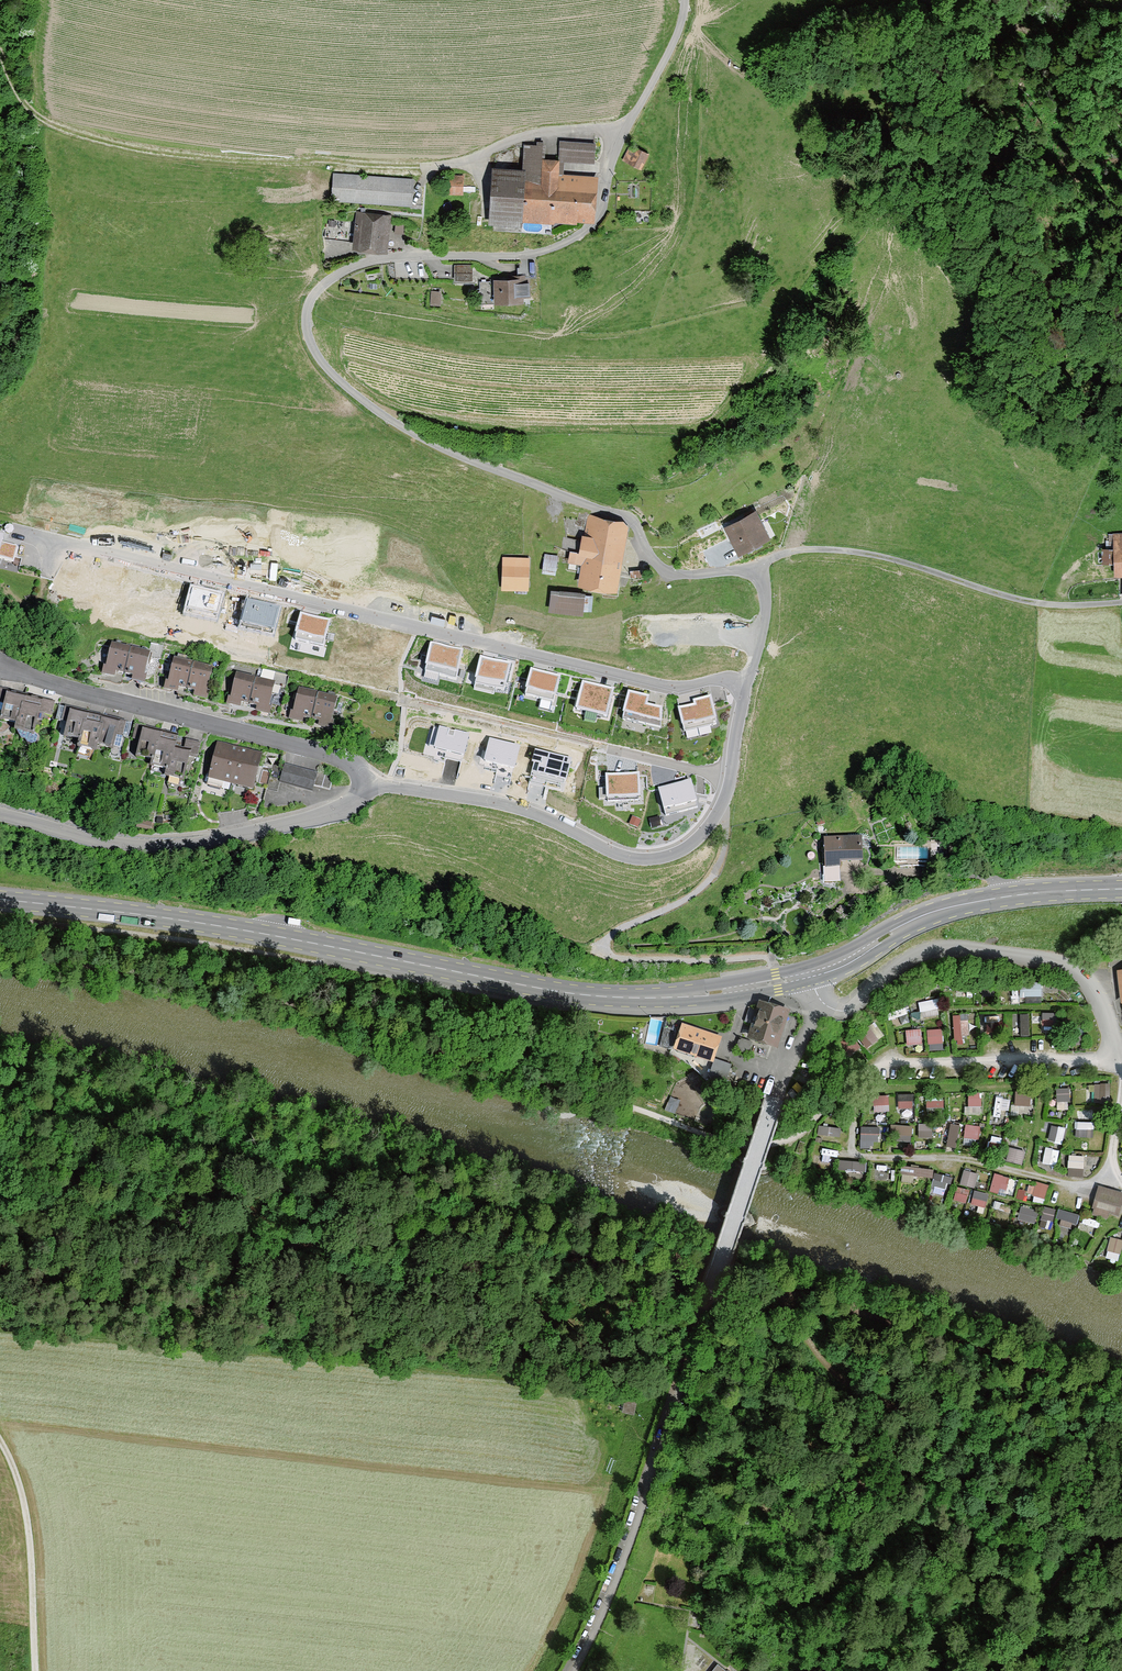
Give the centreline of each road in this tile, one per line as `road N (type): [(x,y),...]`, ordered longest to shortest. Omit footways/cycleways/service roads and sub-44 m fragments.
road 1 (unclassified): [(748,684),(764,624),(758,576),(666,572),(629,519),(390,420),(332,374),(306,329),(315,292),(356,265),(407,256),(533,253),(589,228),(610,160),(681,25),(684,0)]
road 2 (track): [(1117,1053),(1075,1063),(873,1065),(811,1121),(754,1146),(307,1005),(156,974),(0,954)]
road 3 (primary): [(0,900),(174,919),(609,998),(698,995),(811,974)]
road 4 (residential): [(748,684),(667,686),(0,528)]
road 5 (track): [(0,1128),(159,1167),(411,1209),(531,1248),(667,1270)]
road 6 (unclassified): [(571,1670),(624,1550),(779,1084)]
road 7 (track): [(667,1270),(705,1260),(763,1274),(851,1383),(1024,1447),(1121,1515)]
road 8 (track): [(531,1248),(354,1235),(230,1268),(0,1252)]
road 9 (track): [(0,57),(35,116),(81,135),(184,156),(432,167)]
road 10 (unclassified): [(367,786),(494,801),(629,856),(658,858),(699,837),(732,777)]
road 11 (residential): [(367,786),(363,771),(314,745),(2,671)]
road 12 (residential): [(0,813),(99,840),(201,842),(327,815),(351,805),(367,786)]
road 13 (residential): [(817,999),(846,1010),(904,963),(949,944),(1056,958),(1091,981),(1121,1055)]
road 14 (residential): [(732,777),(378,696)]
road 15 (primary): [(811,974),(955,906),(1121,890)]
road 16 (track): [(1114,1175),(1080,1187),(970,1162),(861,1158),(853,1151),(859,1117)]
road 17 (track): [(0,1441),(27,1516),(36,1670)]

